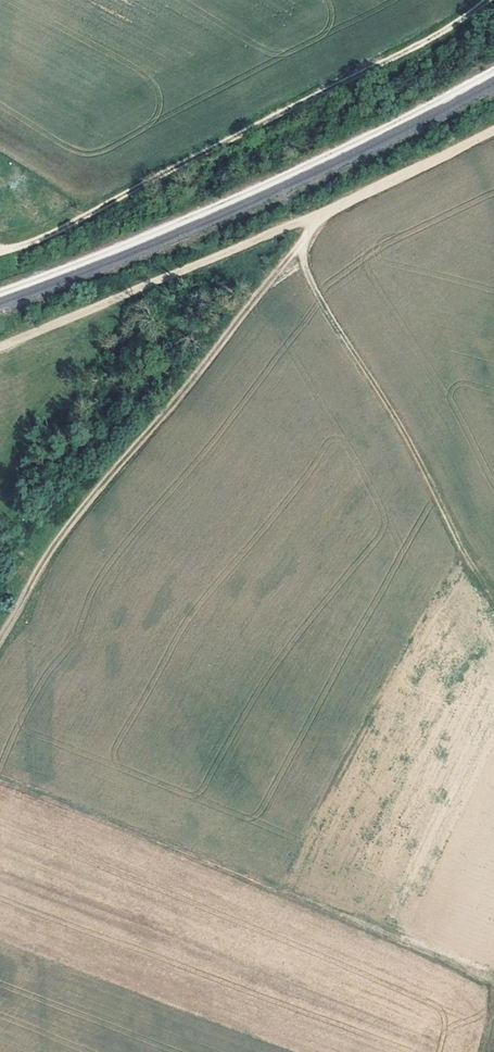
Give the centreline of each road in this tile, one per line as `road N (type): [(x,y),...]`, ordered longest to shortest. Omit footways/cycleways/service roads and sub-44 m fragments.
road 1 (track): [(488,0),(435,38),(52,235),(0,253)]
road 2 (track): [(493,130),(318,217),(0,345)]
road 3 (track): [(0,642),(87,502),(318,217)]
road 4 (track): [(0,782),(493,976)]
road 5 (track): [(302,245),(321,300),(493,602)]

